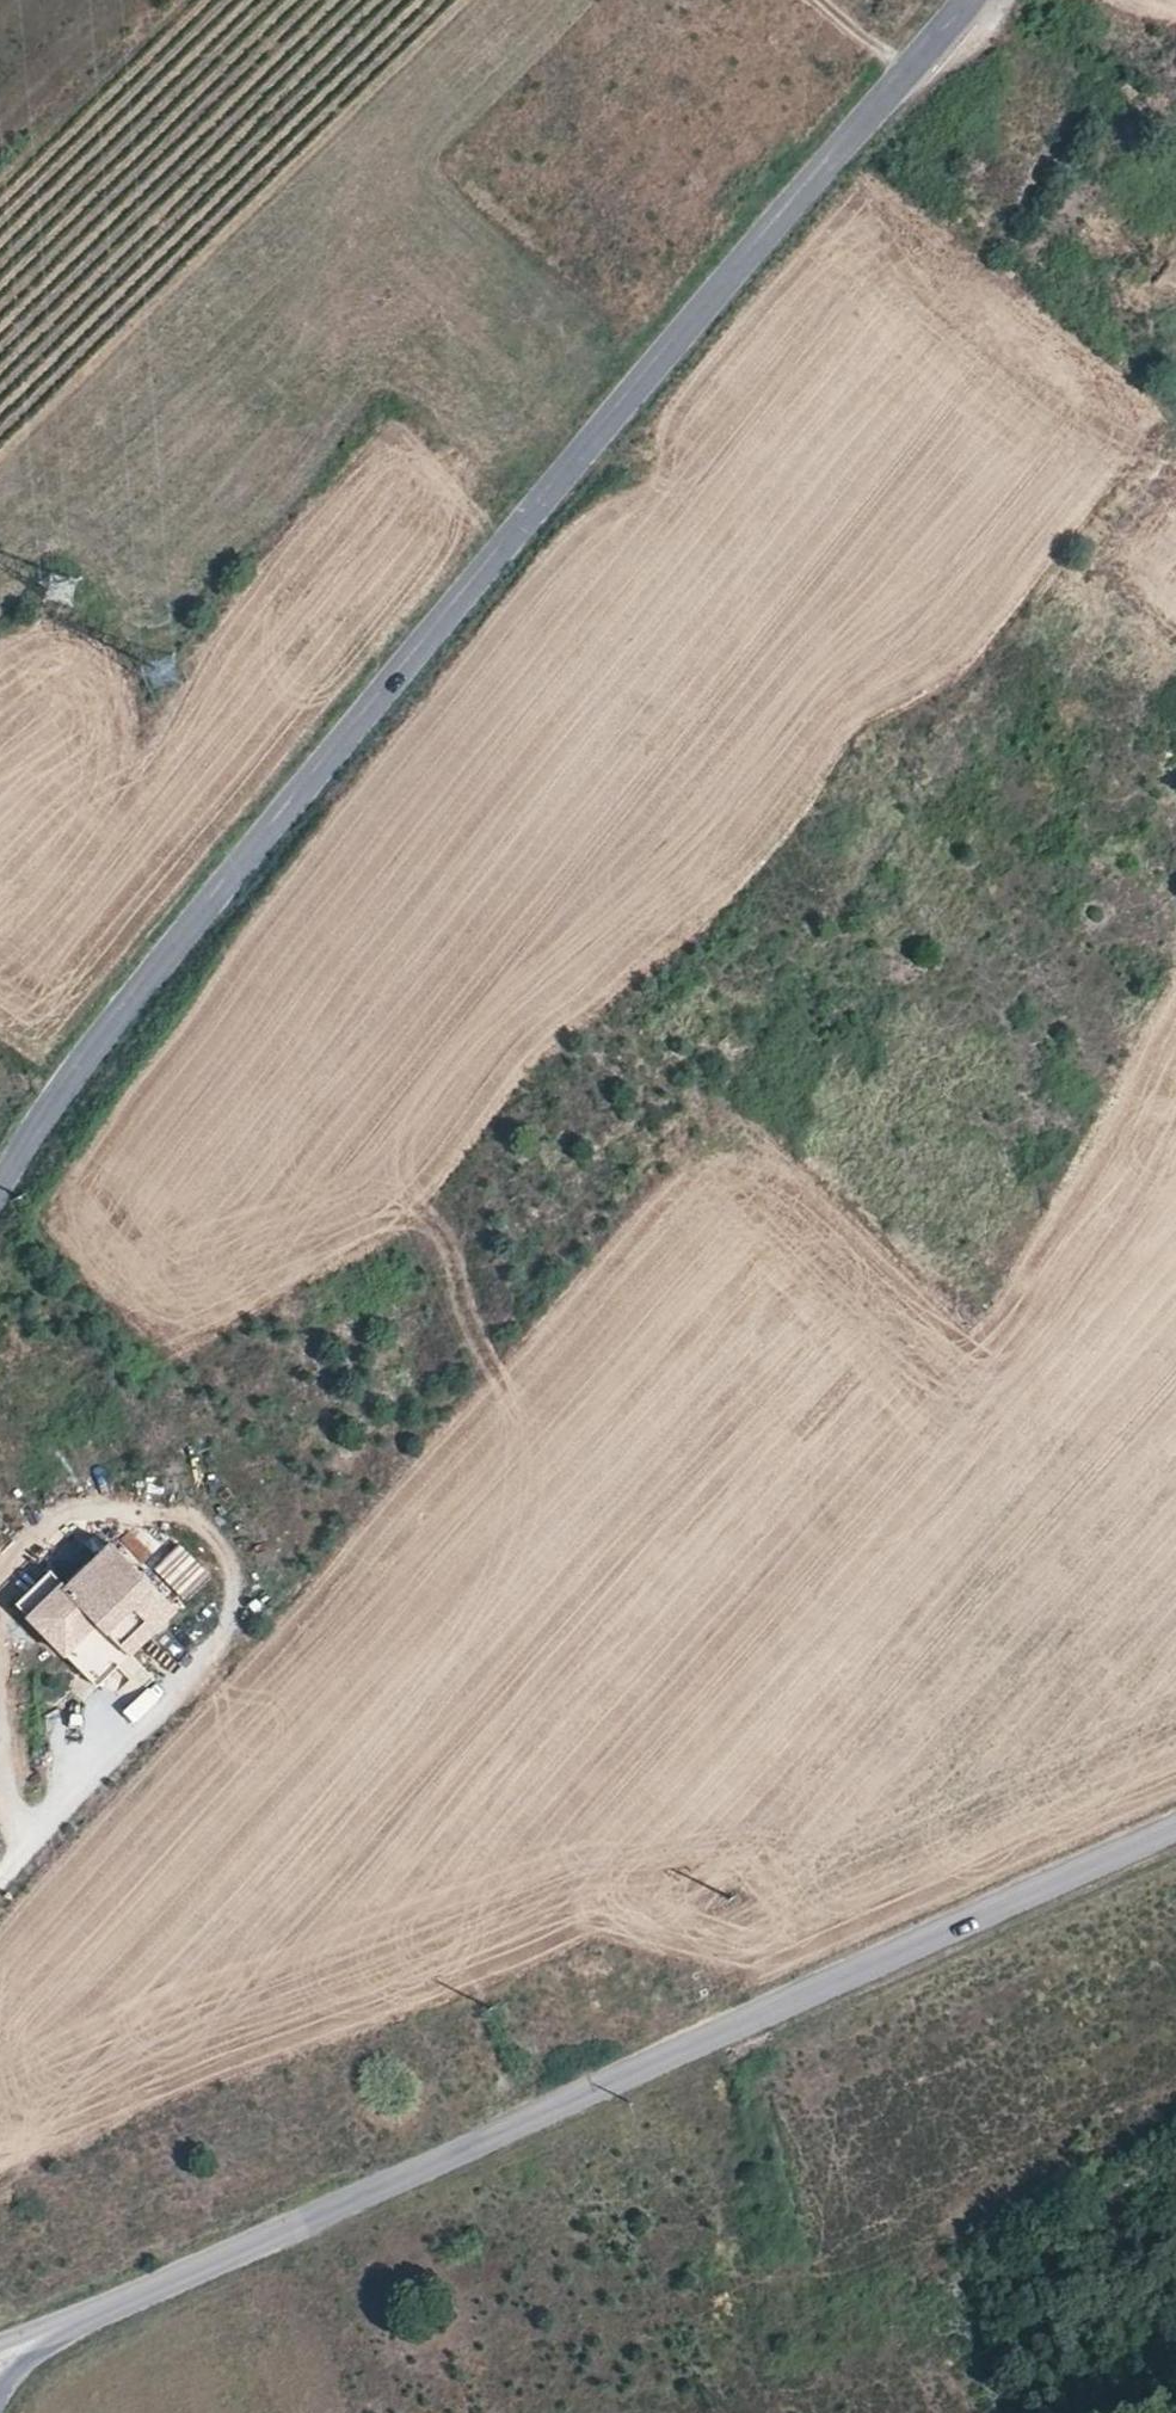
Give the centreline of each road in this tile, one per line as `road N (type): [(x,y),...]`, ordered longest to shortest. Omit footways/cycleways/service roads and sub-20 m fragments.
road 1 (tertiary): [(956,0),(157,962),(0,1170)]
road 2 (unclassified): [(0,2357),(1175,1829)]

